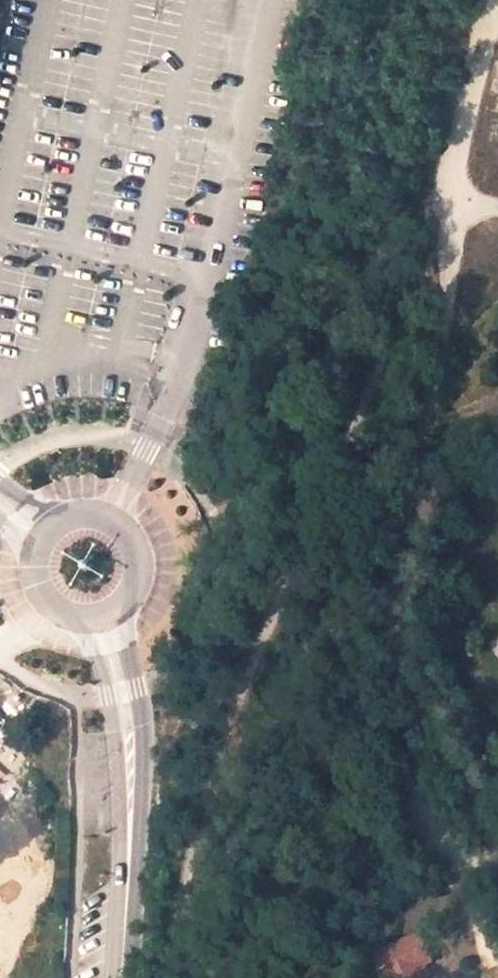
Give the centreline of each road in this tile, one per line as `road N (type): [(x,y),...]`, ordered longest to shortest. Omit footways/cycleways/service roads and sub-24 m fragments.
road 1 (residential): [(497,849),(404,661),(399,624),(429,406),(439,237),(494,0)]
road 2 (tertiary): [(129,797),(144,728),(118,606)]
road 3 (tertiary): [(88,615),(129,797)]
road 4 (tertiary): [(122,977),(129,797)]
road 5 (tertiary): [(118,606),(138,584),(137,539),(102,512),(71,514)]

